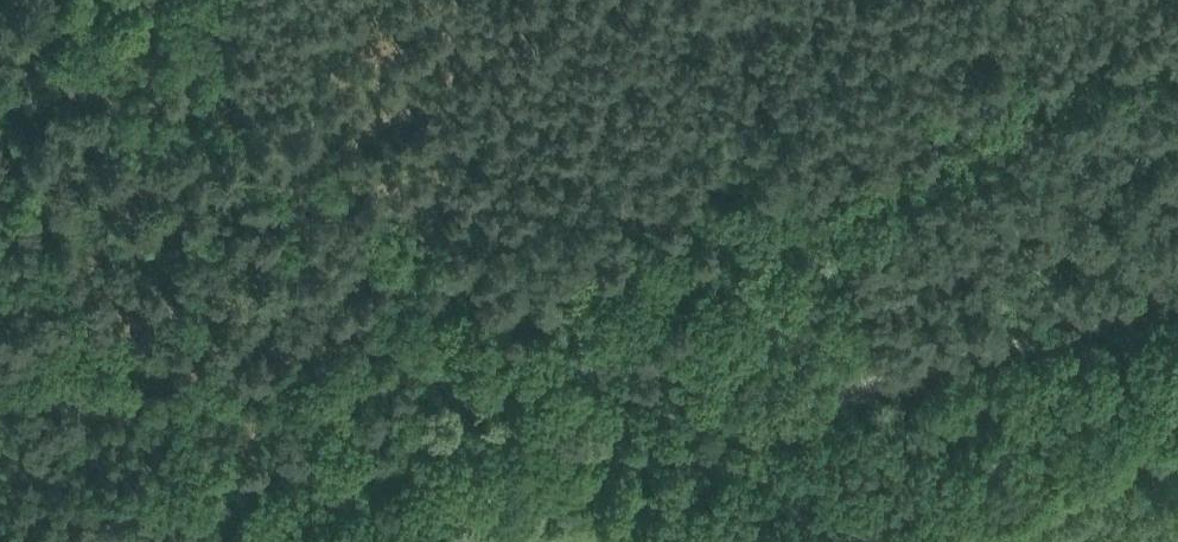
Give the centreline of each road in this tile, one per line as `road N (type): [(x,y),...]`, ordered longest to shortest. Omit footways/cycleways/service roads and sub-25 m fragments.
road 1 (track): [(374,541),(1177,277)]

